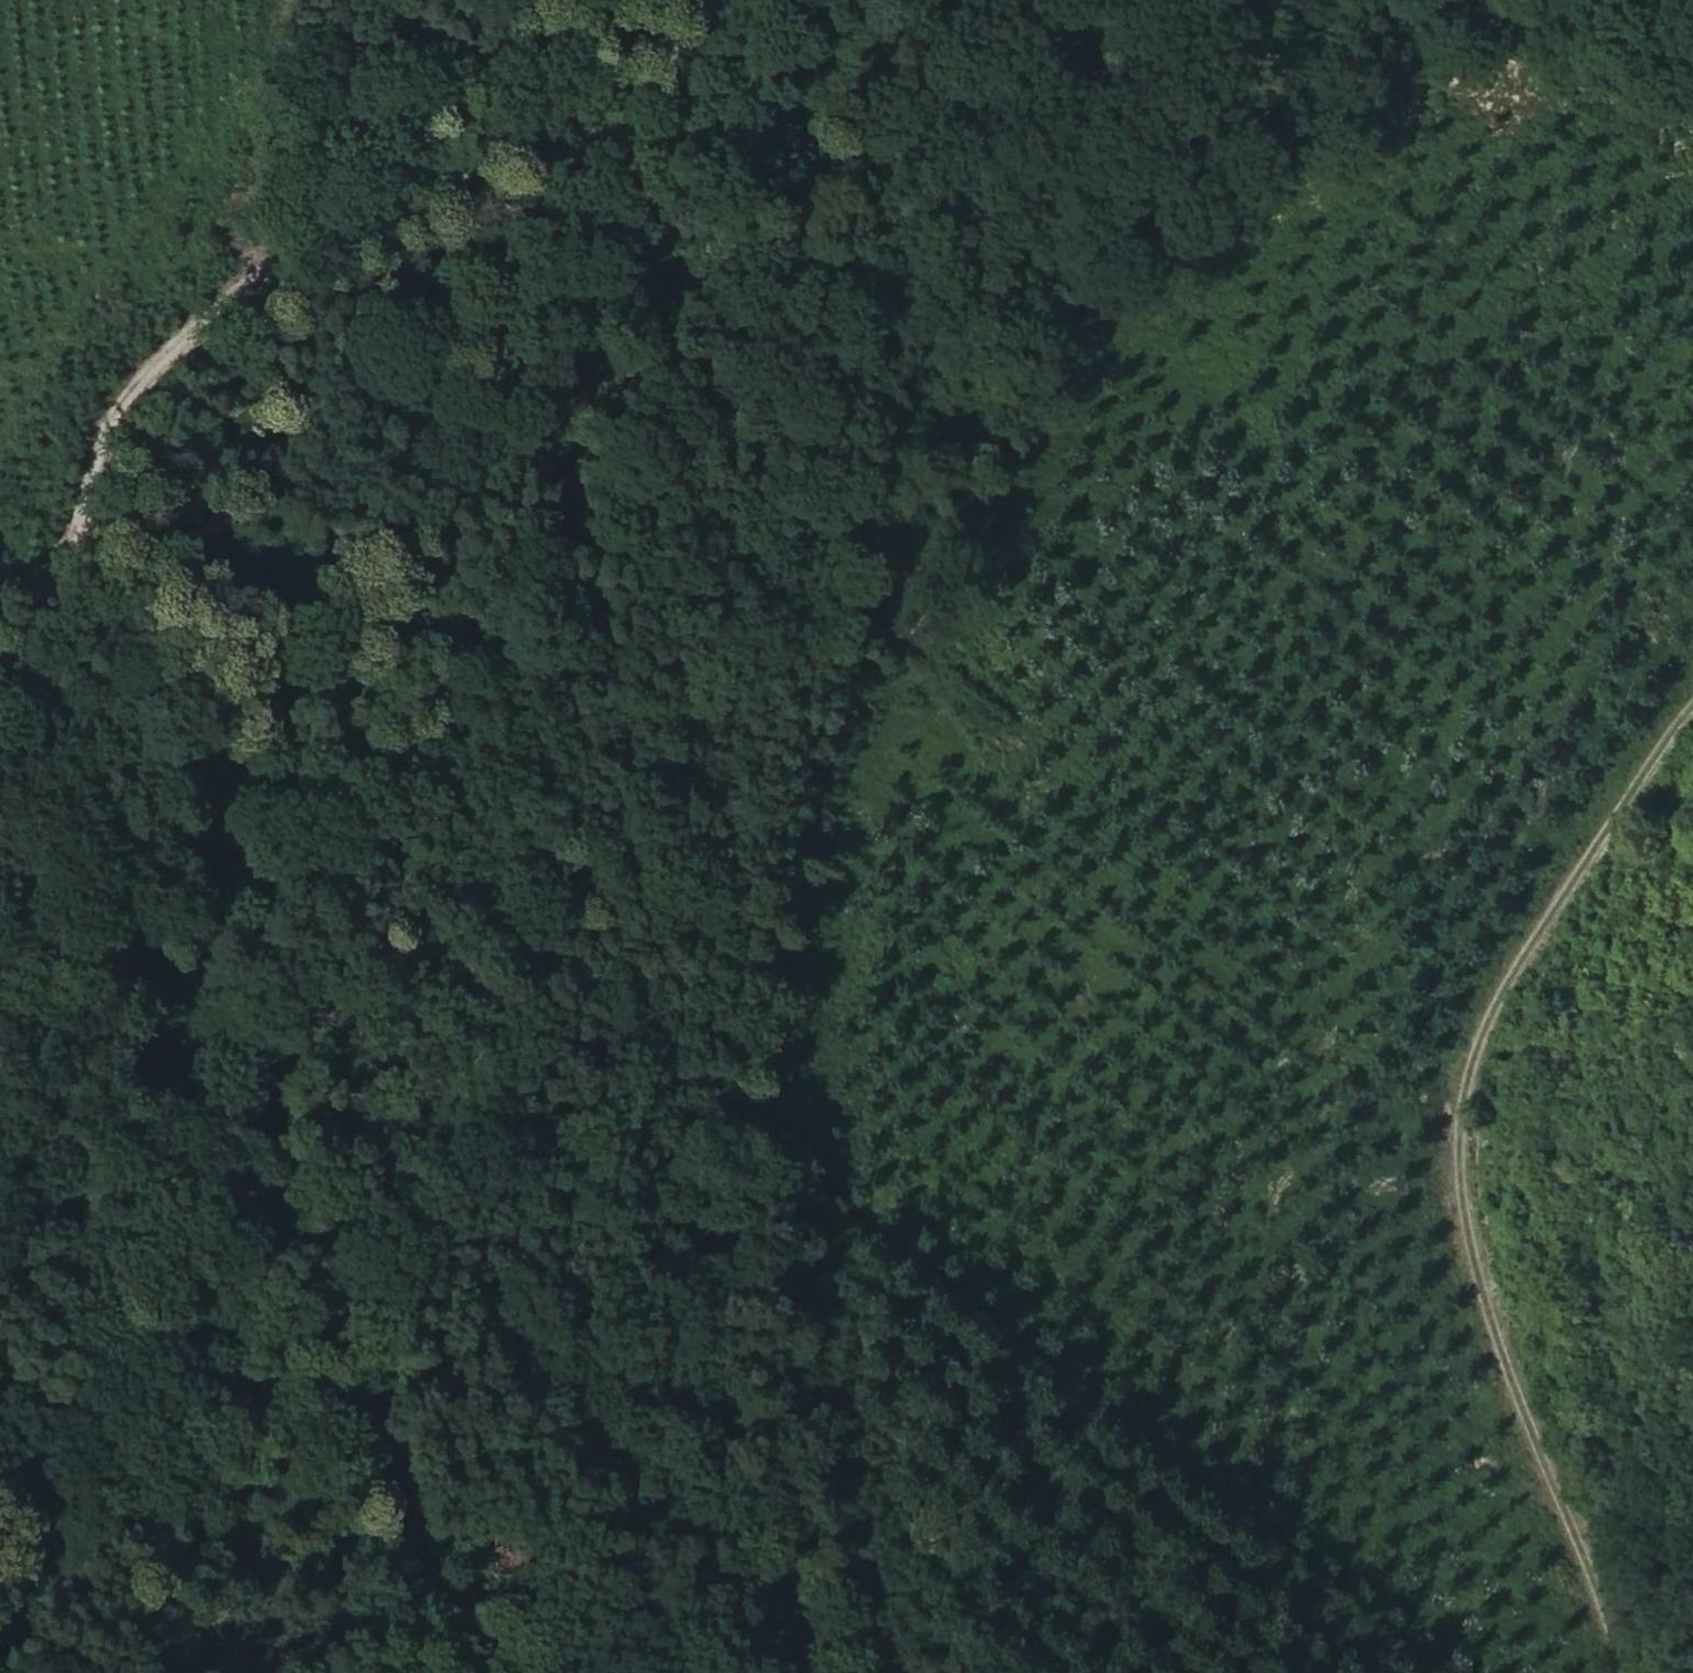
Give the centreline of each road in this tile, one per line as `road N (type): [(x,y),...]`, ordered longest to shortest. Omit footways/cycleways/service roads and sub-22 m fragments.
road 1 (track): [(0,698),(91,539),(146,392),(278,255),(814,0)]
road 2 (track): [(1692,720),(1646,778),(1492,1015),(1467,1086),(1458,1171),(1469,1250),(1500,1349),(1629,1672)]

